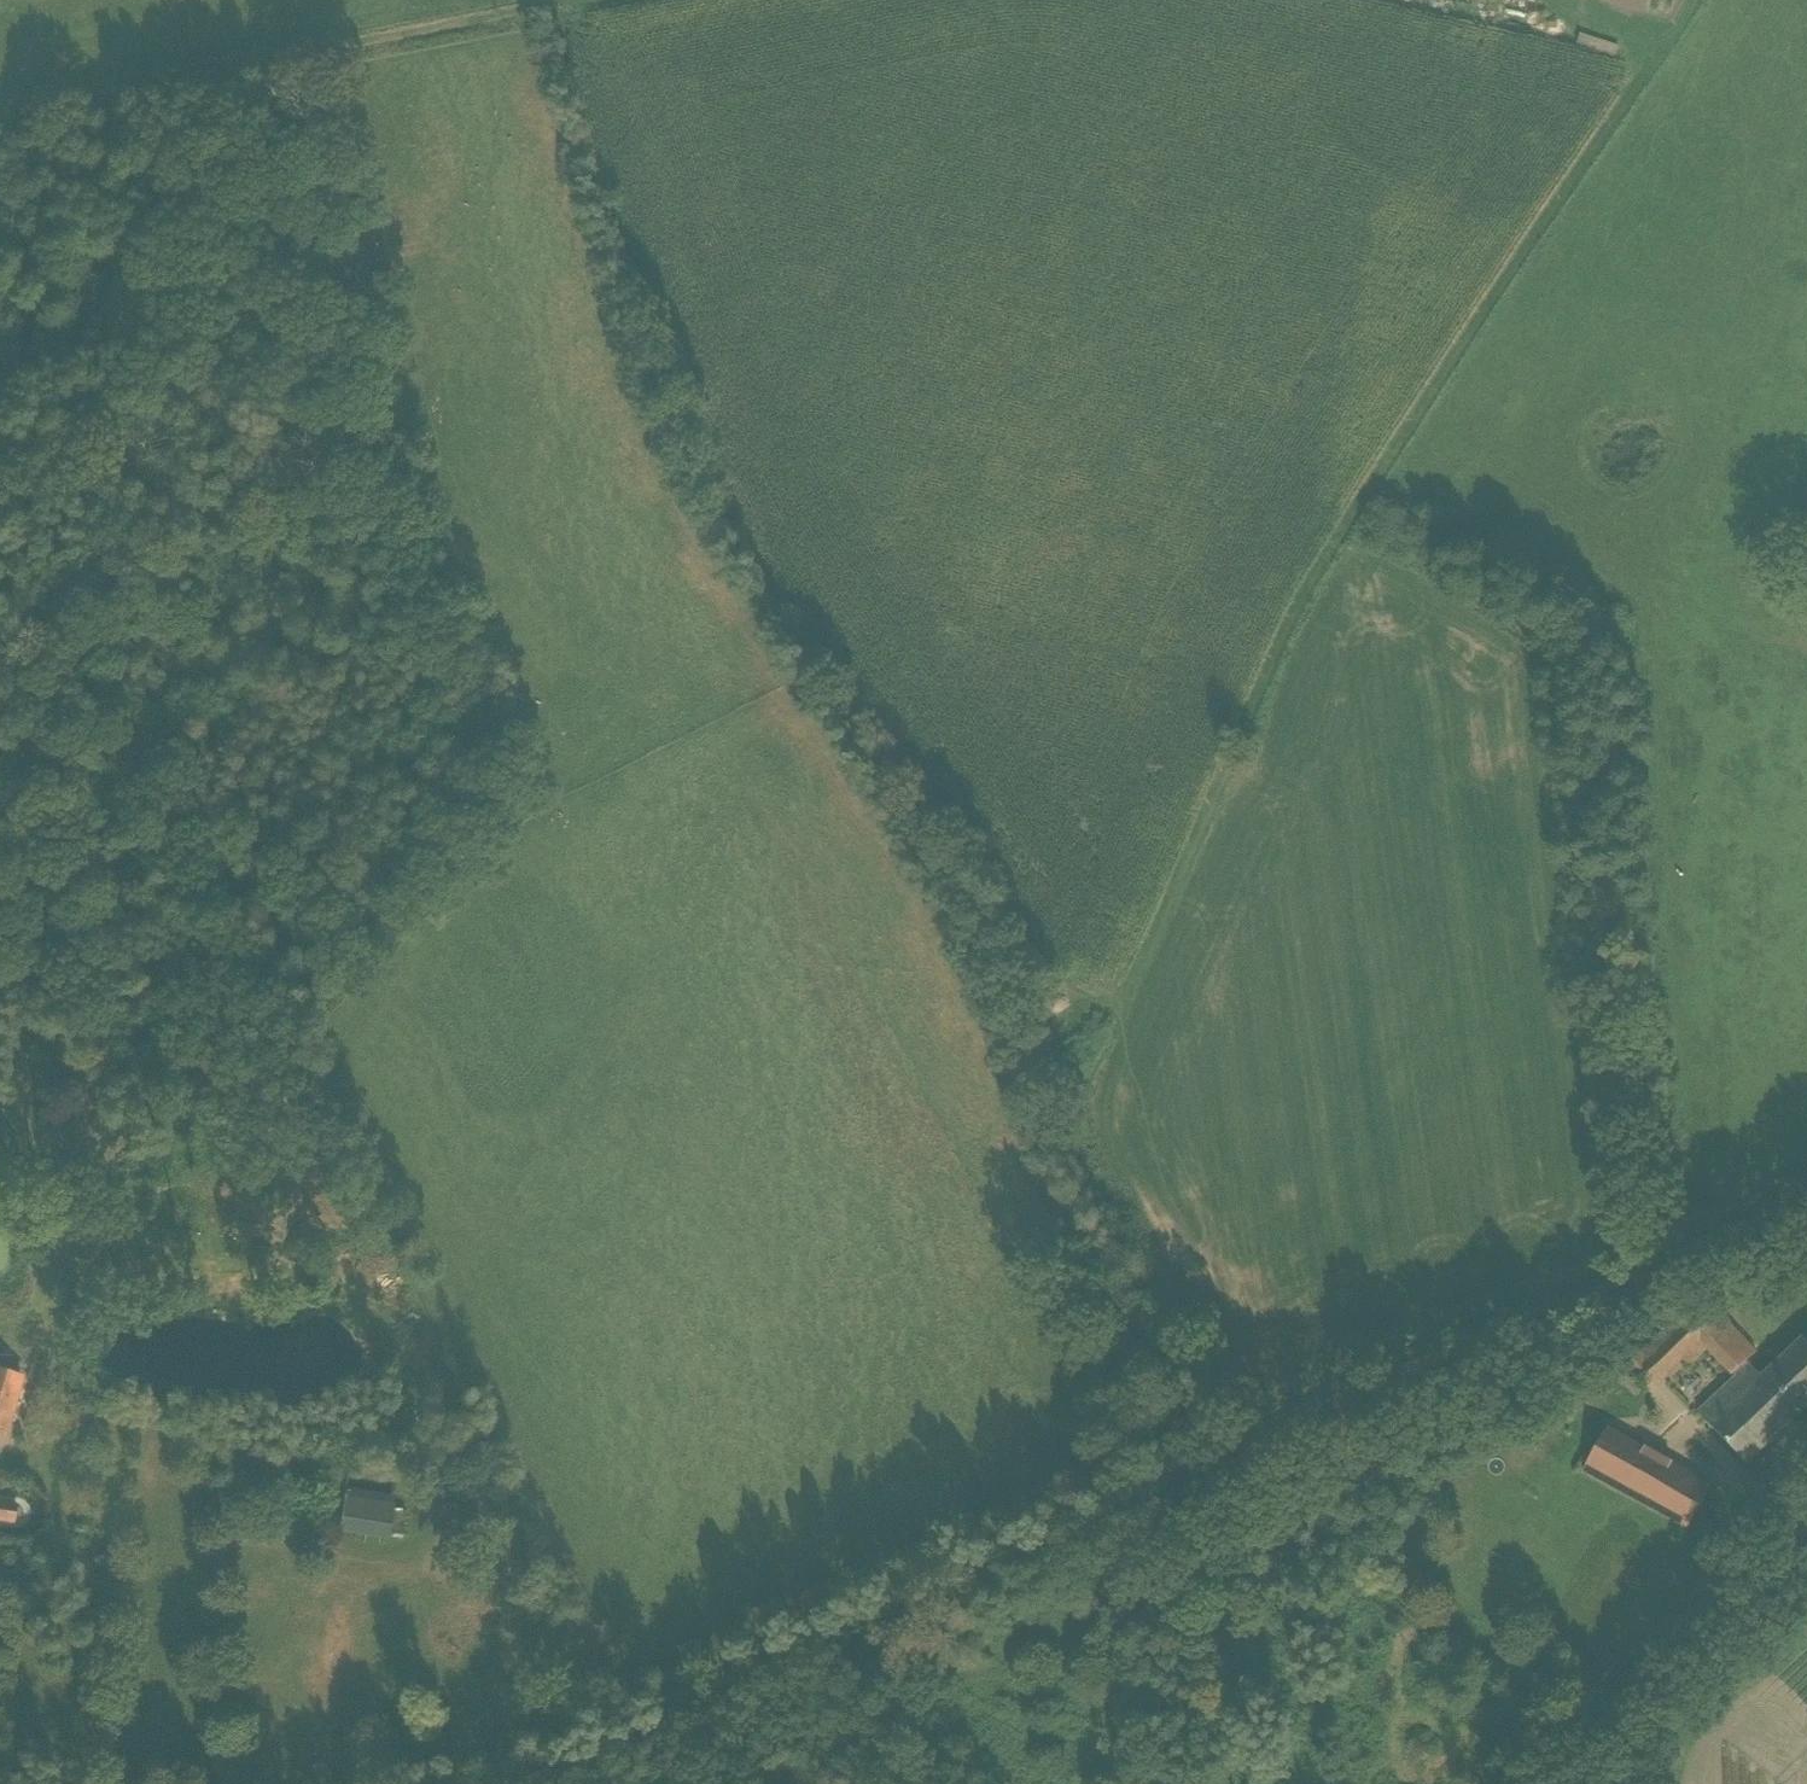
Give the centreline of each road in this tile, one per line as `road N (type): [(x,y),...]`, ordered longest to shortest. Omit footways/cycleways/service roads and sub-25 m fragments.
road 1 (track): [(490,1783),(730,1705),(1104,1542),(1239,1468)]
road 2 (track): [(1239,1468),(1426,1372),(1806,1213)]
road 3 (track): [(538,17),(0,116)]

